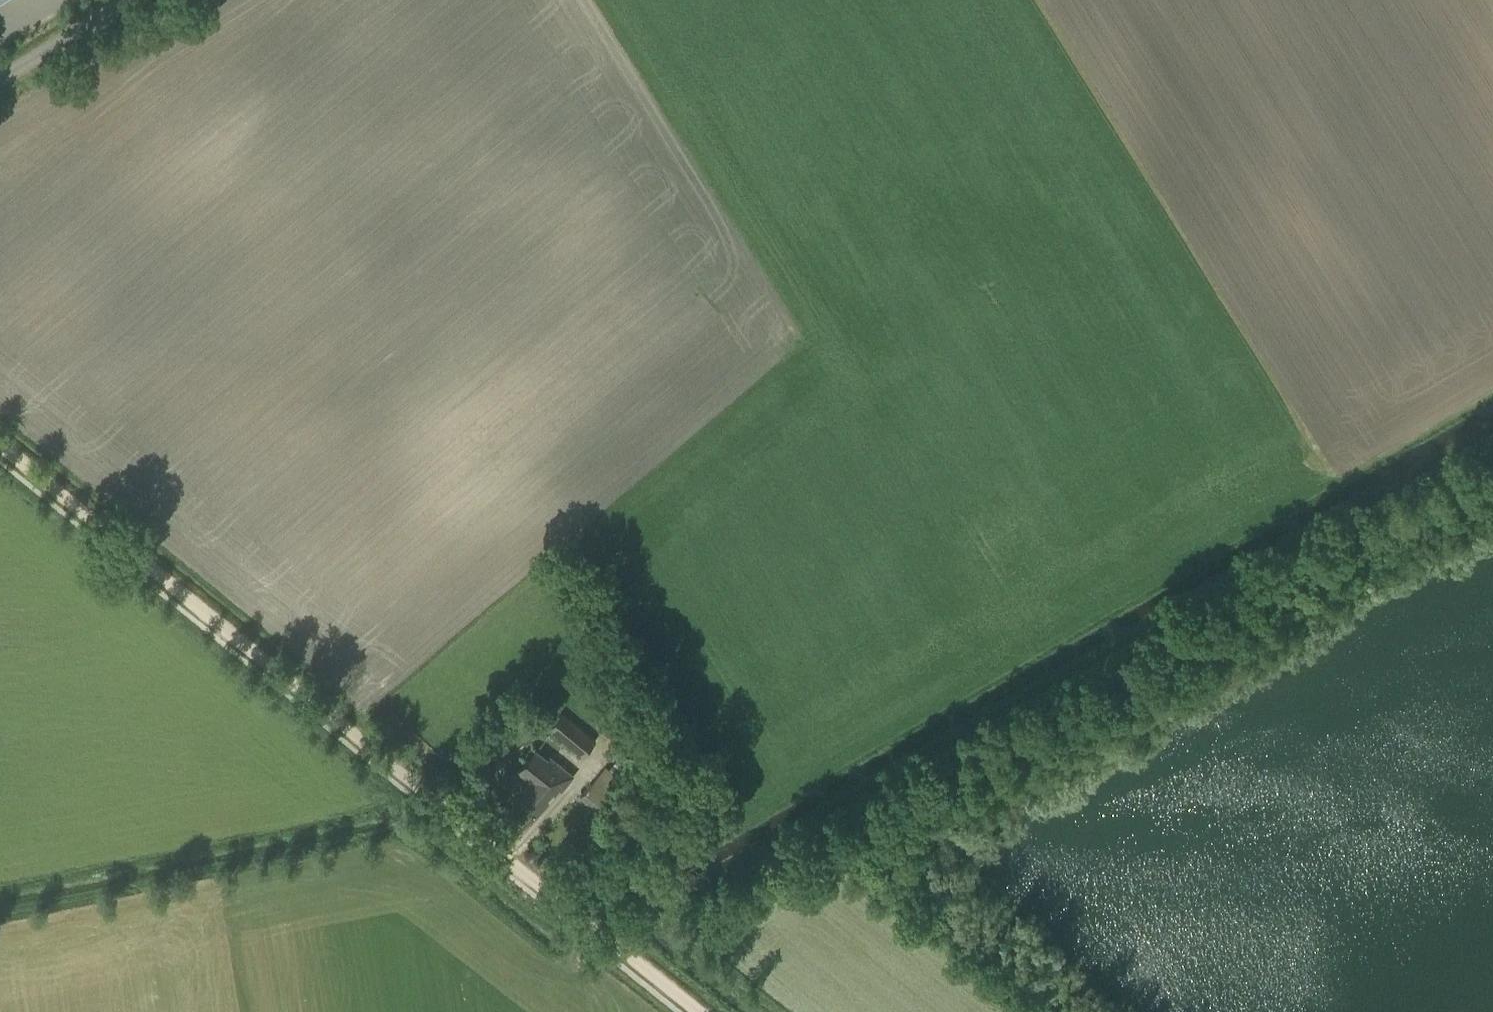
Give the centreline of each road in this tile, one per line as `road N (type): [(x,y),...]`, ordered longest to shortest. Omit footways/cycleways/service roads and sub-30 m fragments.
road 1 (track): [(699,1011),(0,444)]
road 2 (unclassified): [(0,79),(124,0)]

